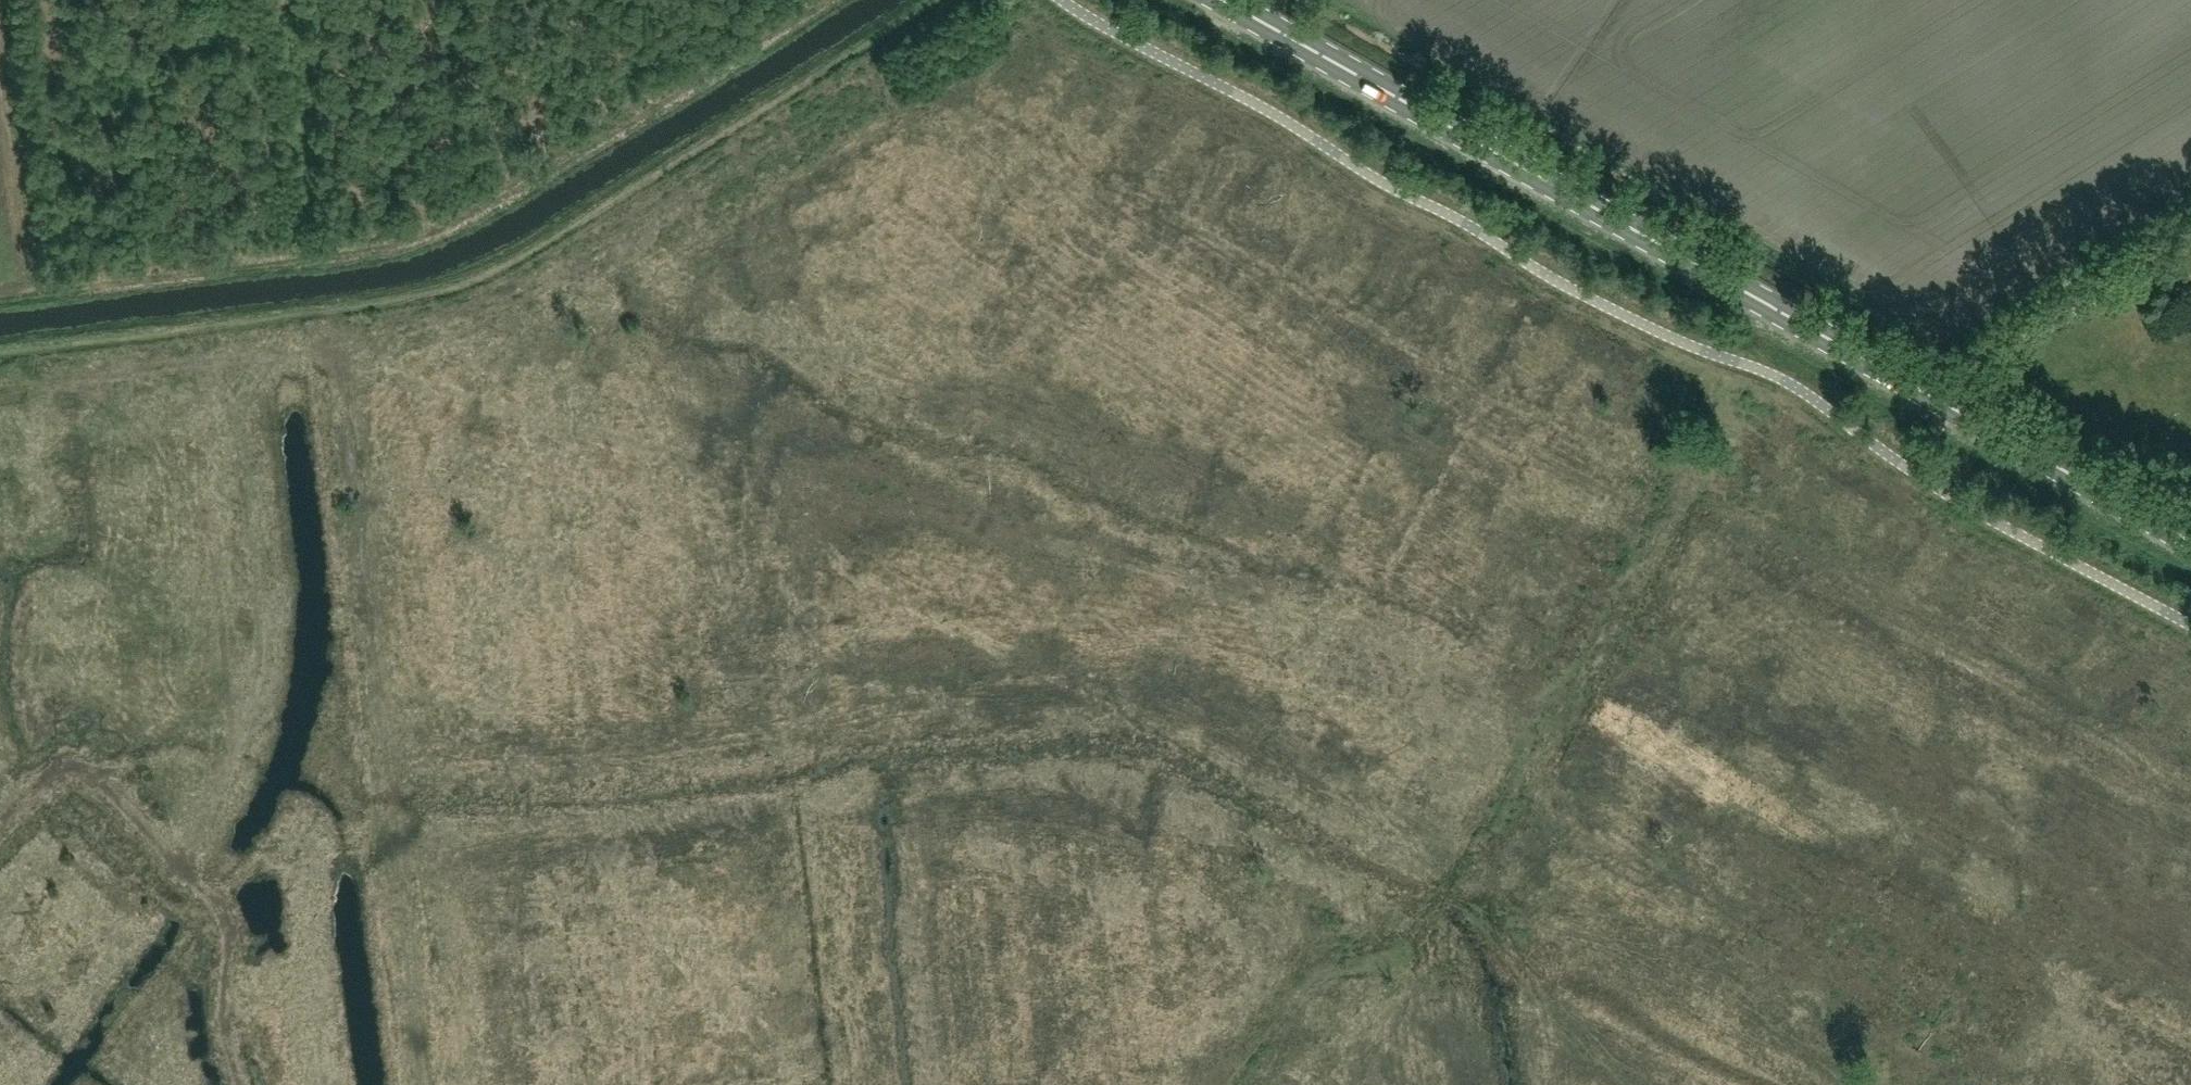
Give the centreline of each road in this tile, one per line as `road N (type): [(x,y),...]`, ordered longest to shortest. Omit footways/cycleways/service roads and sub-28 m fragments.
road 1 (primary): [(2190,535),(1217,0)]

